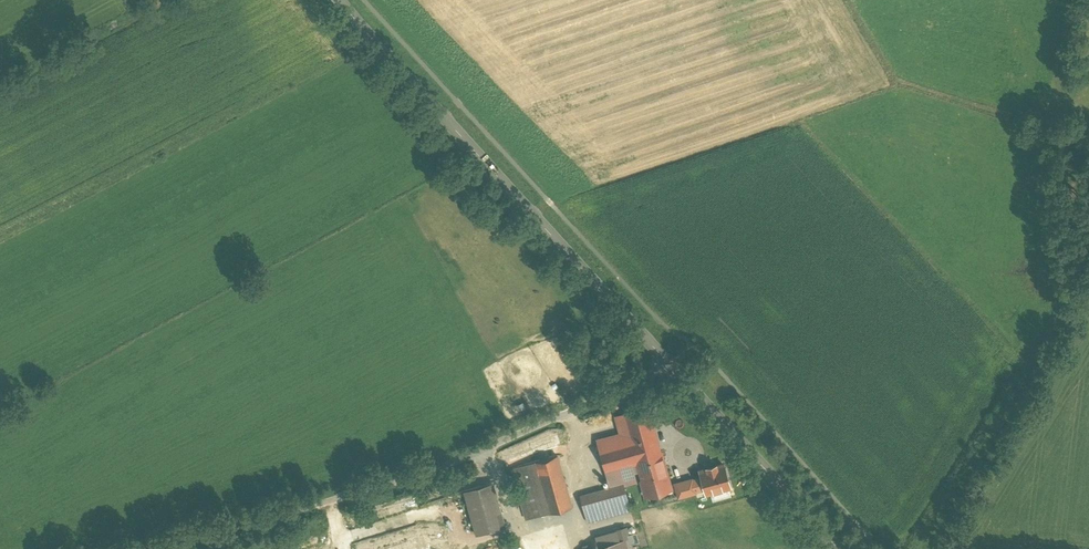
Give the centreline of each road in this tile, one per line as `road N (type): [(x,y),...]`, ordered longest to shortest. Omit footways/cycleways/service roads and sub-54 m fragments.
road 1 (unclassified): [(665,366),(468,458),(165,548)]
road 2 (tertiary): [(665,366),(340,0)]
road 3 (tertiary): [(834,548),(665,366)]

